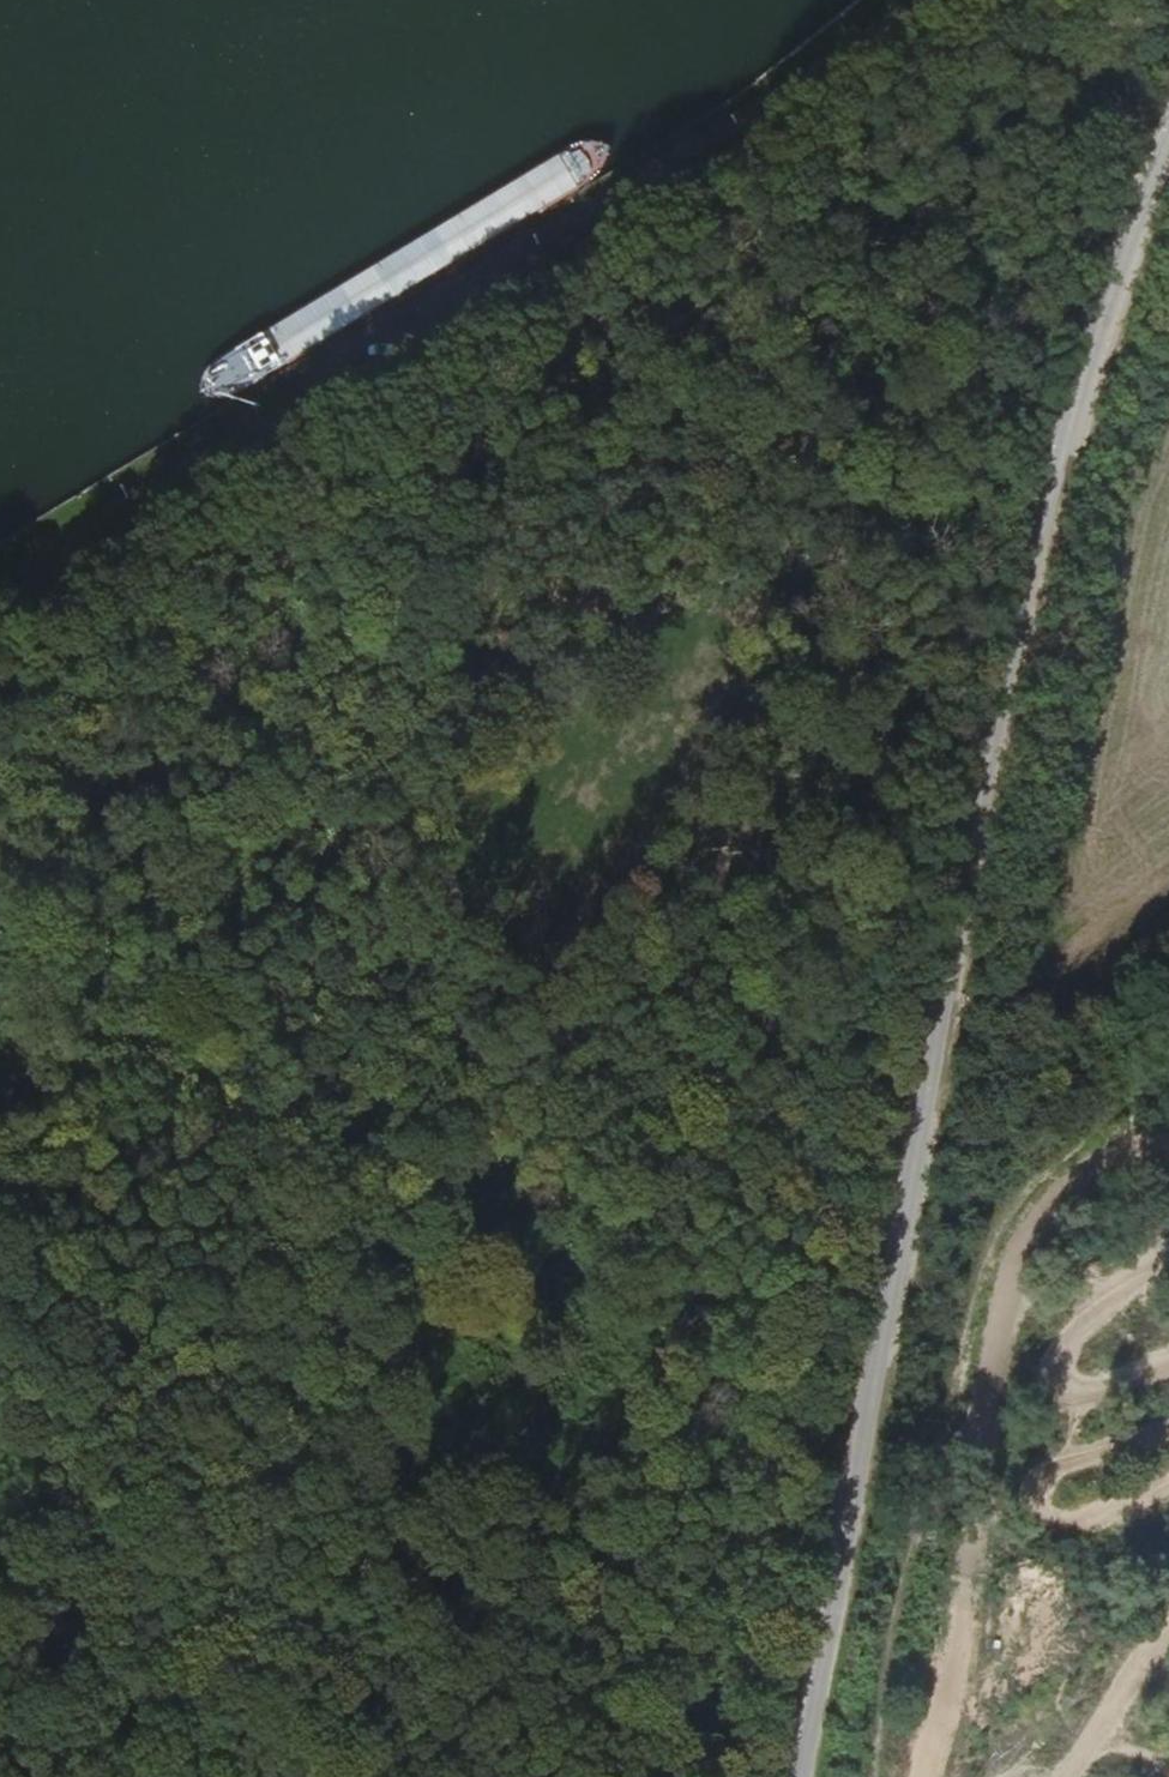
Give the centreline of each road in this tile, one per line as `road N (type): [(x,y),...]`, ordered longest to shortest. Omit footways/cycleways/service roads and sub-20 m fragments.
road 1 (unclassified): [(1168,138),(1084,377),(1028,571),(797,1776)]
road 2 (track): [(935,1063),(1168,908)]

